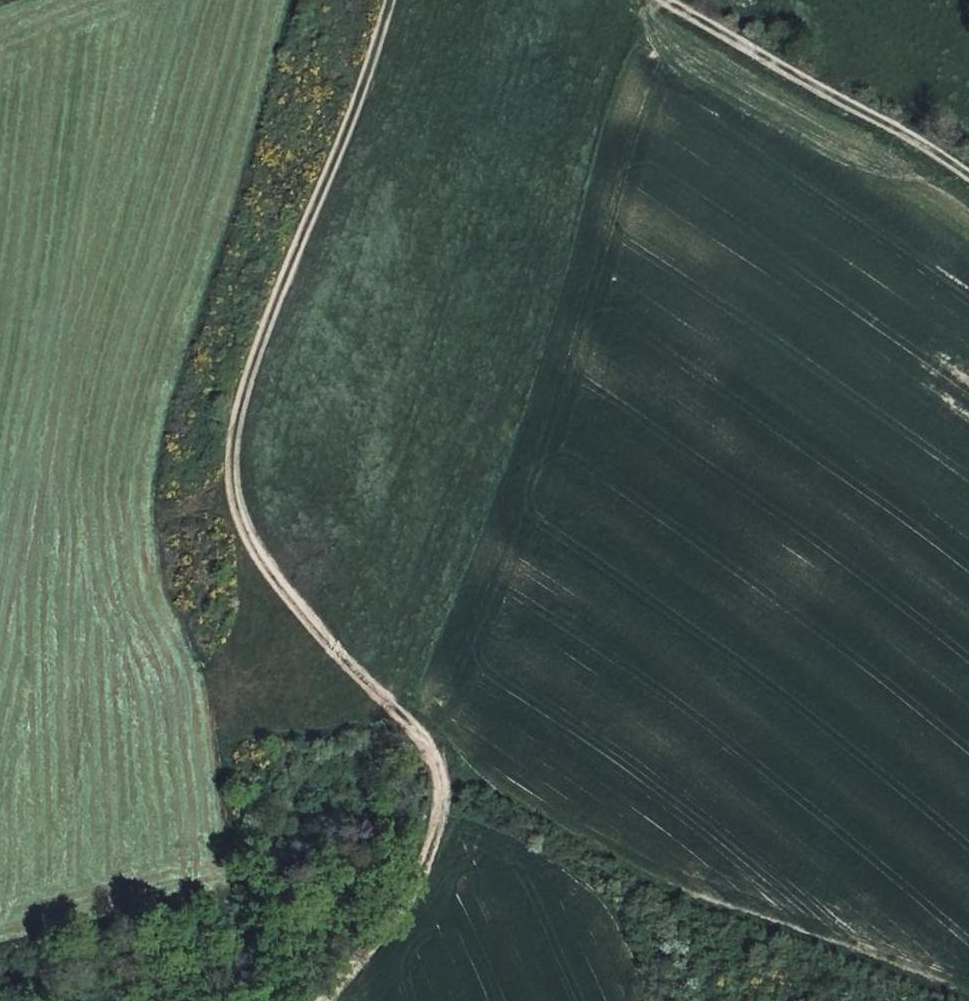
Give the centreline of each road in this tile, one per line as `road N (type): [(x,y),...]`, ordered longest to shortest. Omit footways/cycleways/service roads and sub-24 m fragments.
road 1 (track): [(321,1000),(382,943),(435,848),(441,764),(370,696),(247,534),(231,462),(245,396),(371,74),(392,0)]
road 2 (track): [(968,174),(911,132),(775,66),(671,0)]

